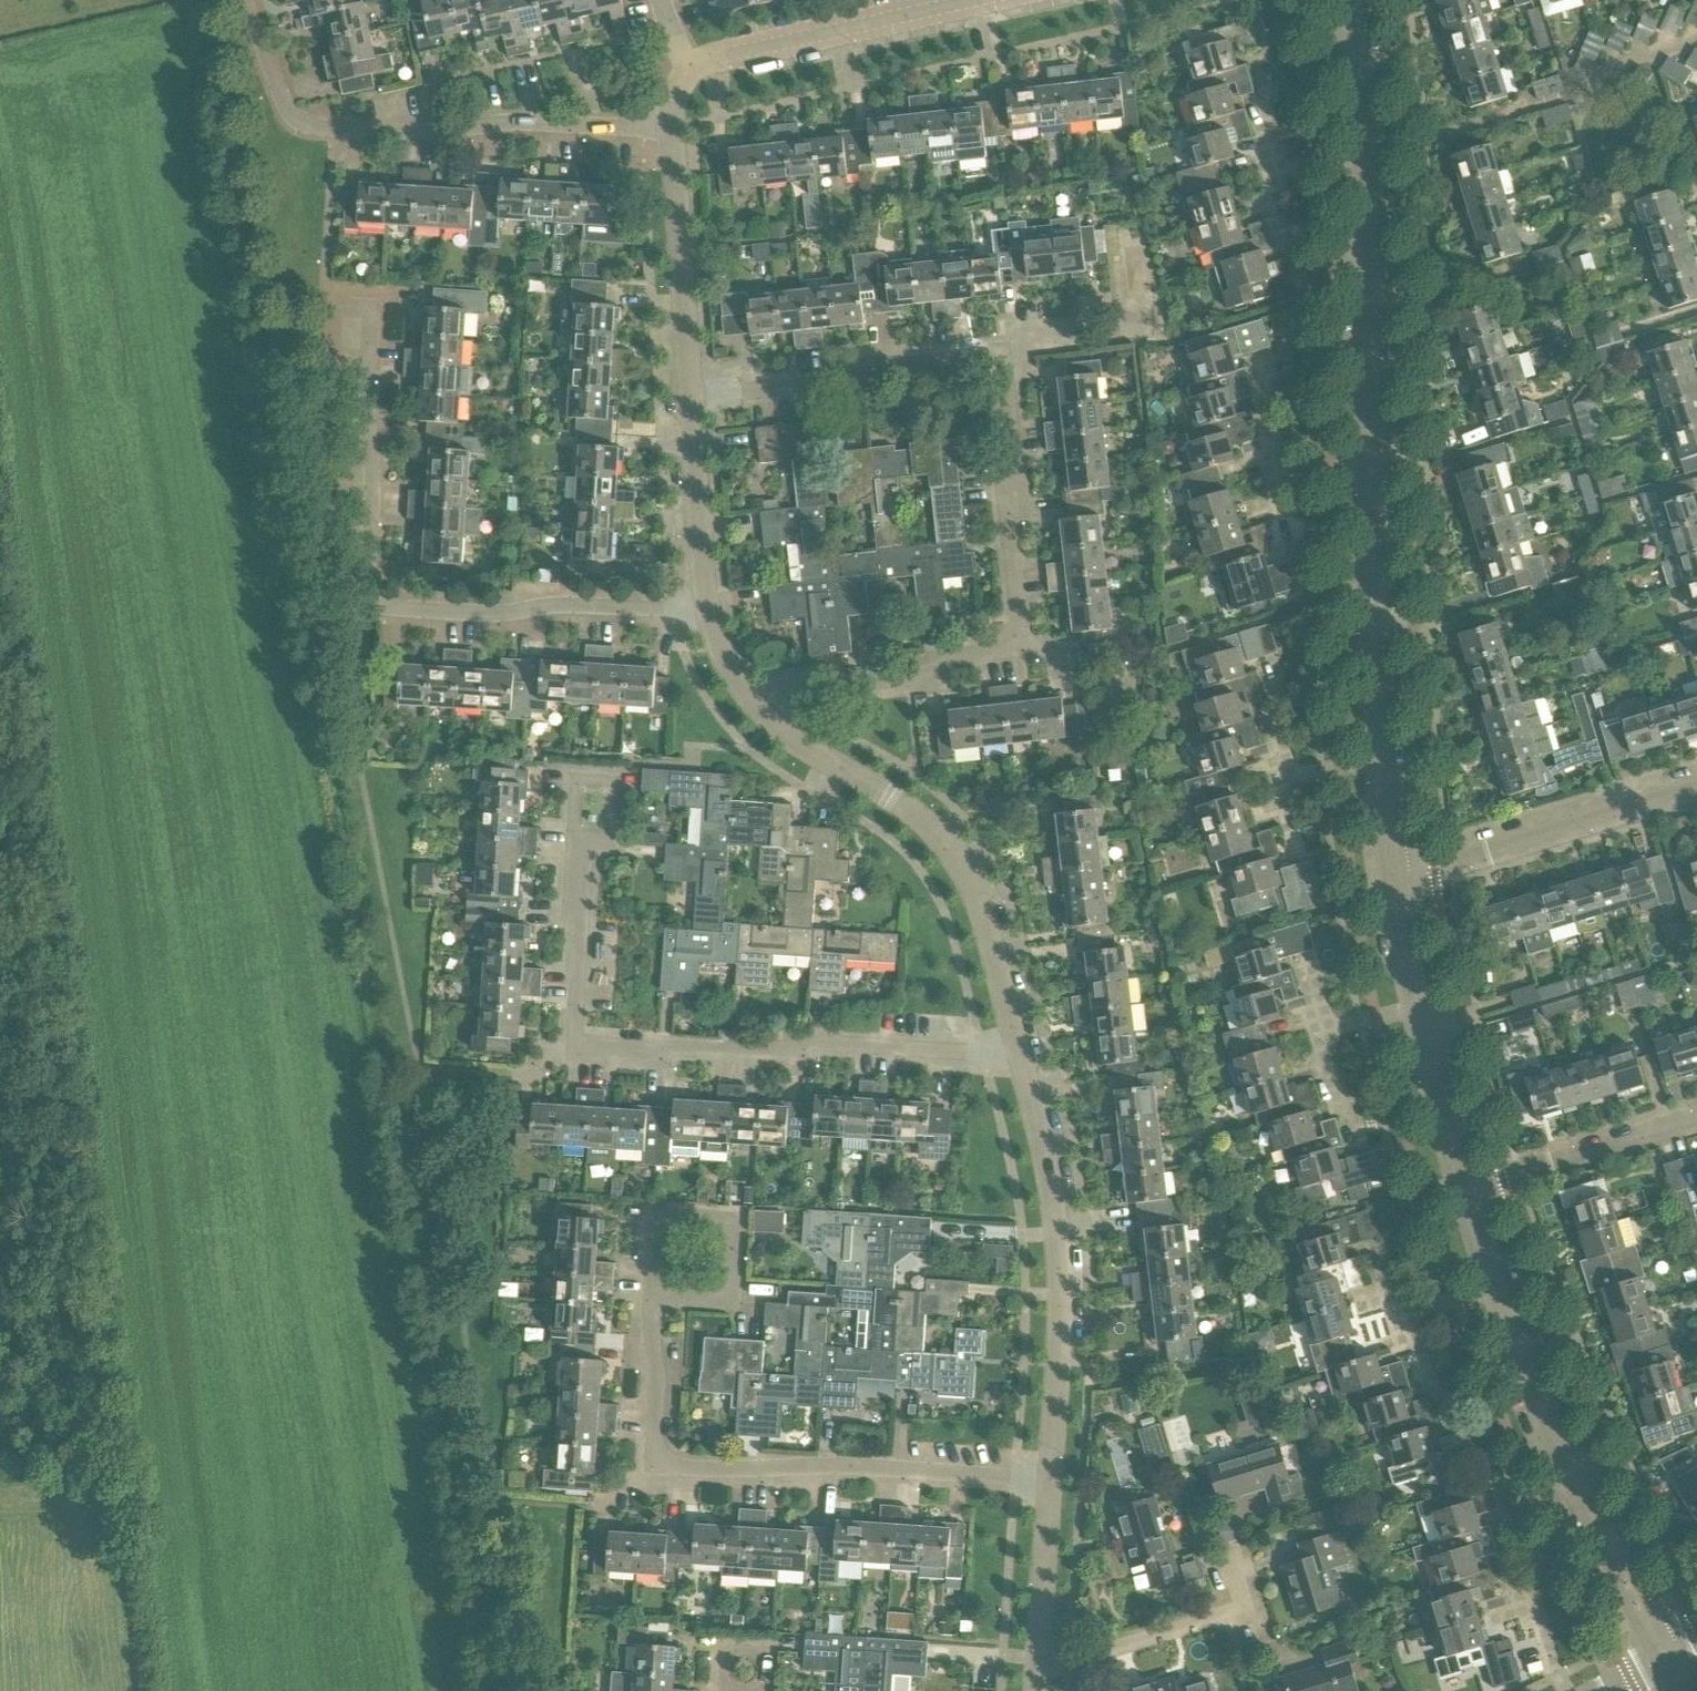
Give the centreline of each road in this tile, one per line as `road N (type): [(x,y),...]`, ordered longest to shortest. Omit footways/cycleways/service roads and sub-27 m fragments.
road 1 (residential): [(760,710),(912,678),(943,659),(1023,650),(1001,354),(688,398)]
road 2 (residential): [(1396,880),(1371,584),(1367,147),(1348,0)]
road 3 (residential): [(1020,1057),(576,1044),(583,938),(576,837)]
road 4 (residential): [(707,612),(395,612),(380,296)]
road 5 (residential): [(1050,1479),(842,1468),(664,1471),(657,1466),(650,1291)]
road 6 (residential): [(1662,1653),(1582,1501),(1461,1182)]
road 7 (residential): [(671,127),(528,121),(424,131),(308,128),(292,116),(245,0)]
road 8 (residential): [(760,710),(944,840),(984,922),(1020,1057)]
road 9 (residential): [(1020,1057),(1057,1229),(1062,1308),(1050,1479)]
road 10 (residential): [(1396,880),(1696,788)]
road 11 (residential): [(1461,1182),(1415,1011),(1396,880)]
road 12 (residential): [(690,65),(975,0)]
road 13 (residential): [(671,127),(688,398)]
road 14 (residential): [(1461,1182),(1520,1173),(1696,1121)]
road 15 (residential): [(733,1293),(734,1221),(651,1220),(650,1291)]
road 16 (residential): [(688,398),(707,612)]
road 17 (residential): [(1050,1479),(1037,1690)]
road 18 (residential): [(576,837),(577,777),(616,778),(616,837)]
road 19 (residential): [(725,1690),(726,1649),(763,1650),(762,1690)]

